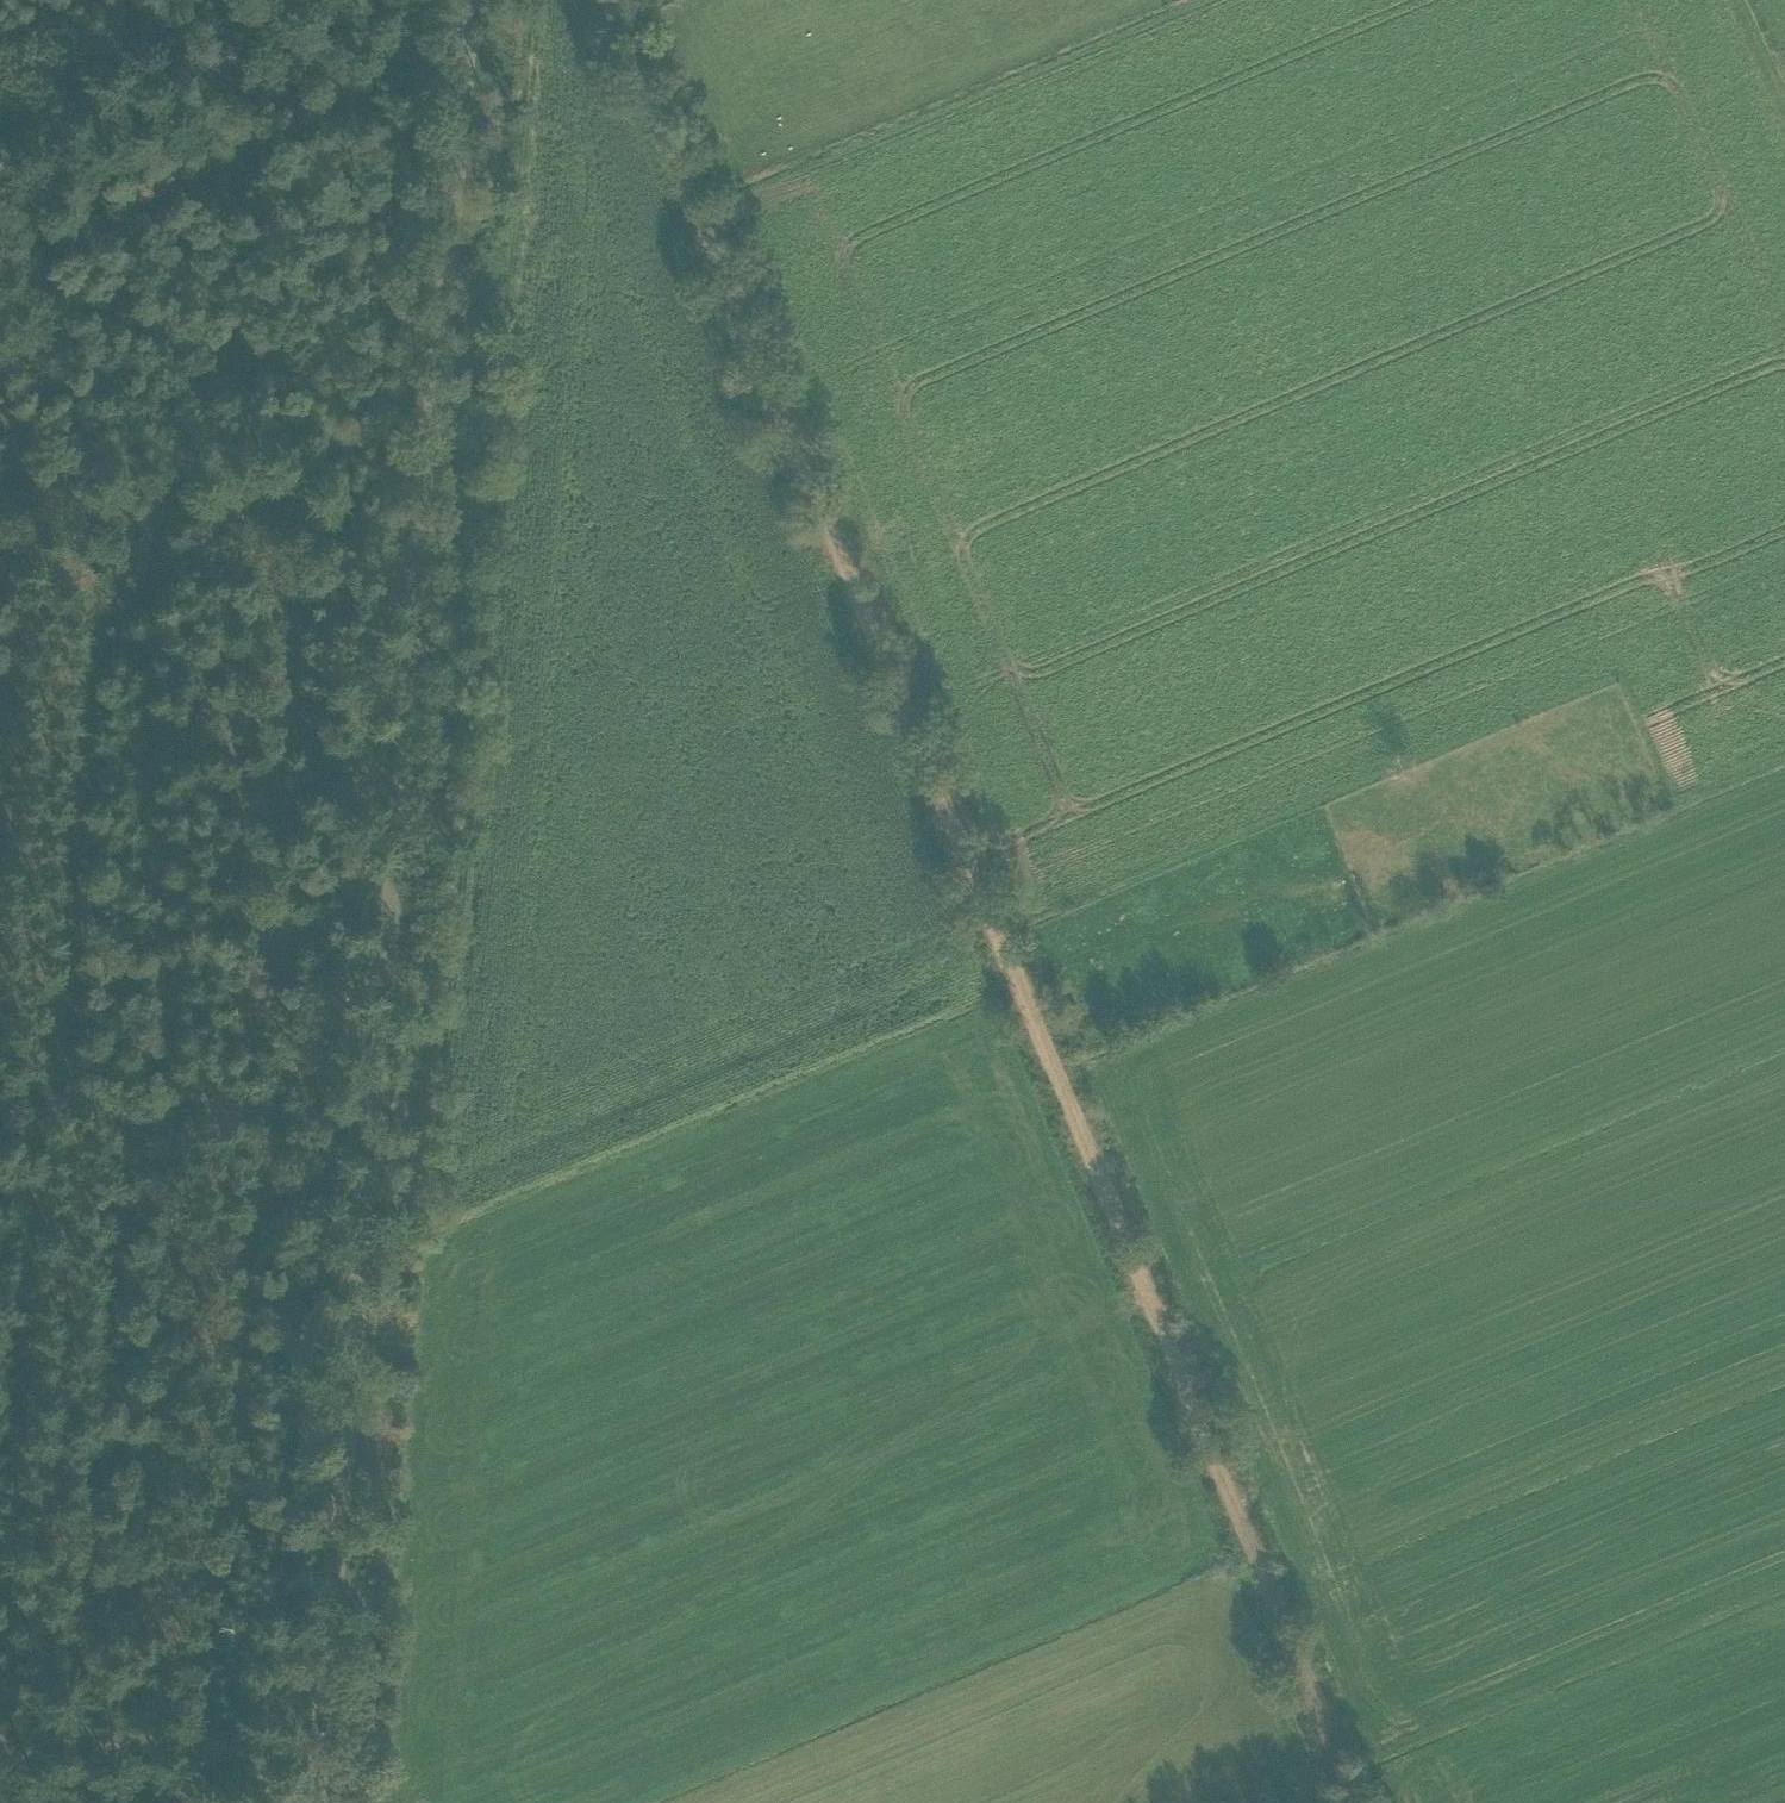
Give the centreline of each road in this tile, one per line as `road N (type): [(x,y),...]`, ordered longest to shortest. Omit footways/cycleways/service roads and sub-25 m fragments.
road 1 (track): [(1360,1802),(610,0)]
road 2 (unclassified): [(316,1802),(471,0)]
road 3 (track): [(0,509),(422,546)]
road 4 (track): [(373,1127),(0,1094)]
road 5 (track): [(319,1768),(0,1736)]

